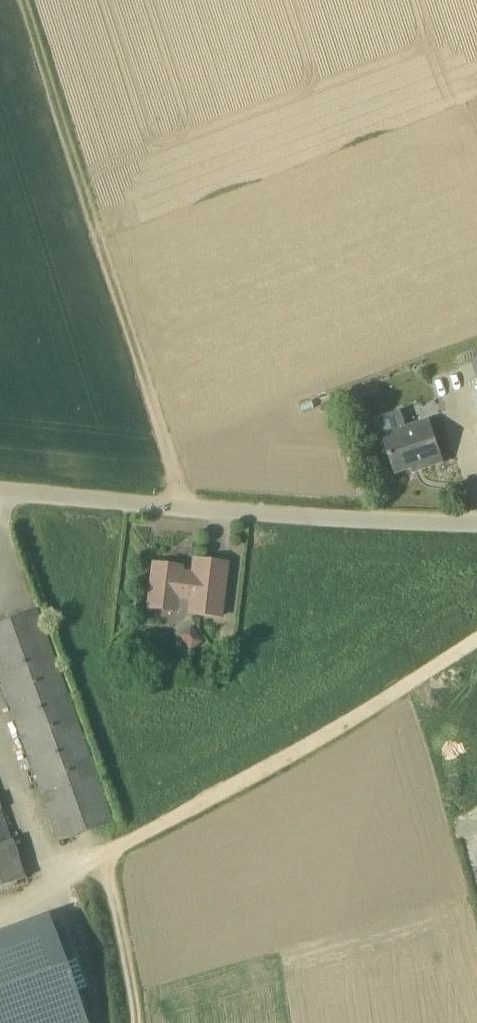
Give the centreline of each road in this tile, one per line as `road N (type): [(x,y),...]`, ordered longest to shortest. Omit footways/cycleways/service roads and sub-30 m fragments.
road 1 (track): [(133,1022),(108,854),(319,743),(476,641)]
road 2 (track): [(26,0),(187,509)]
road 3 (unclassified): [(476,526),(0,491)]

